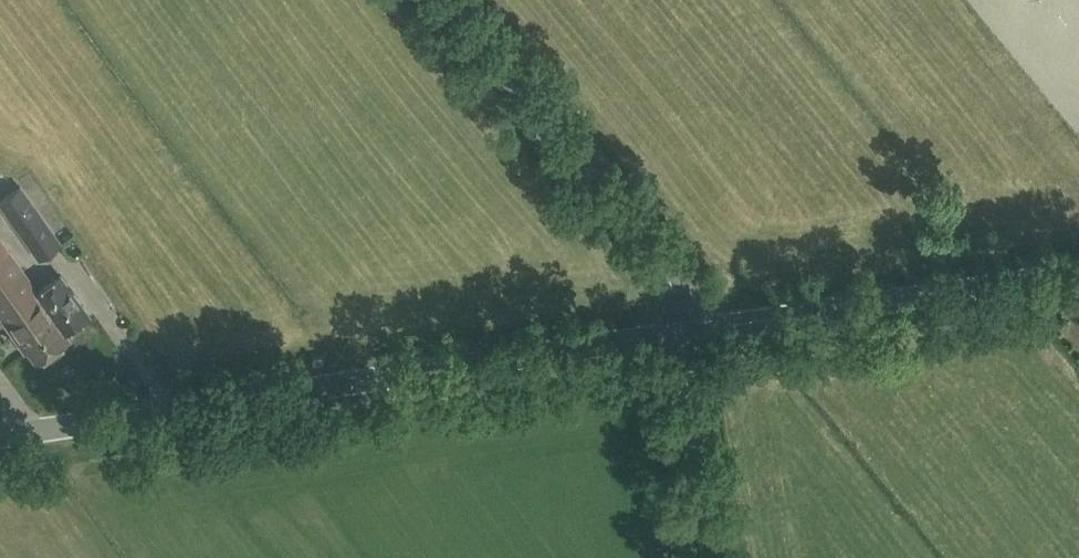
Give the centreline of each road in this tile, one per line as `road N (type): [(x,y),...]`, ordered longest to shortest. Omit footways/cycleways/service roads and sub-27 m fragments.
road 1 (unclassified): [(0,437),(682,330)]
road 2 (unclassified): [(682,330),(674,290),(646,246),(452,0)]
road 3 (unclassified): [(682,330),(1078,273)]
road 4 (unclassified): [(719,557),(682,330)]

